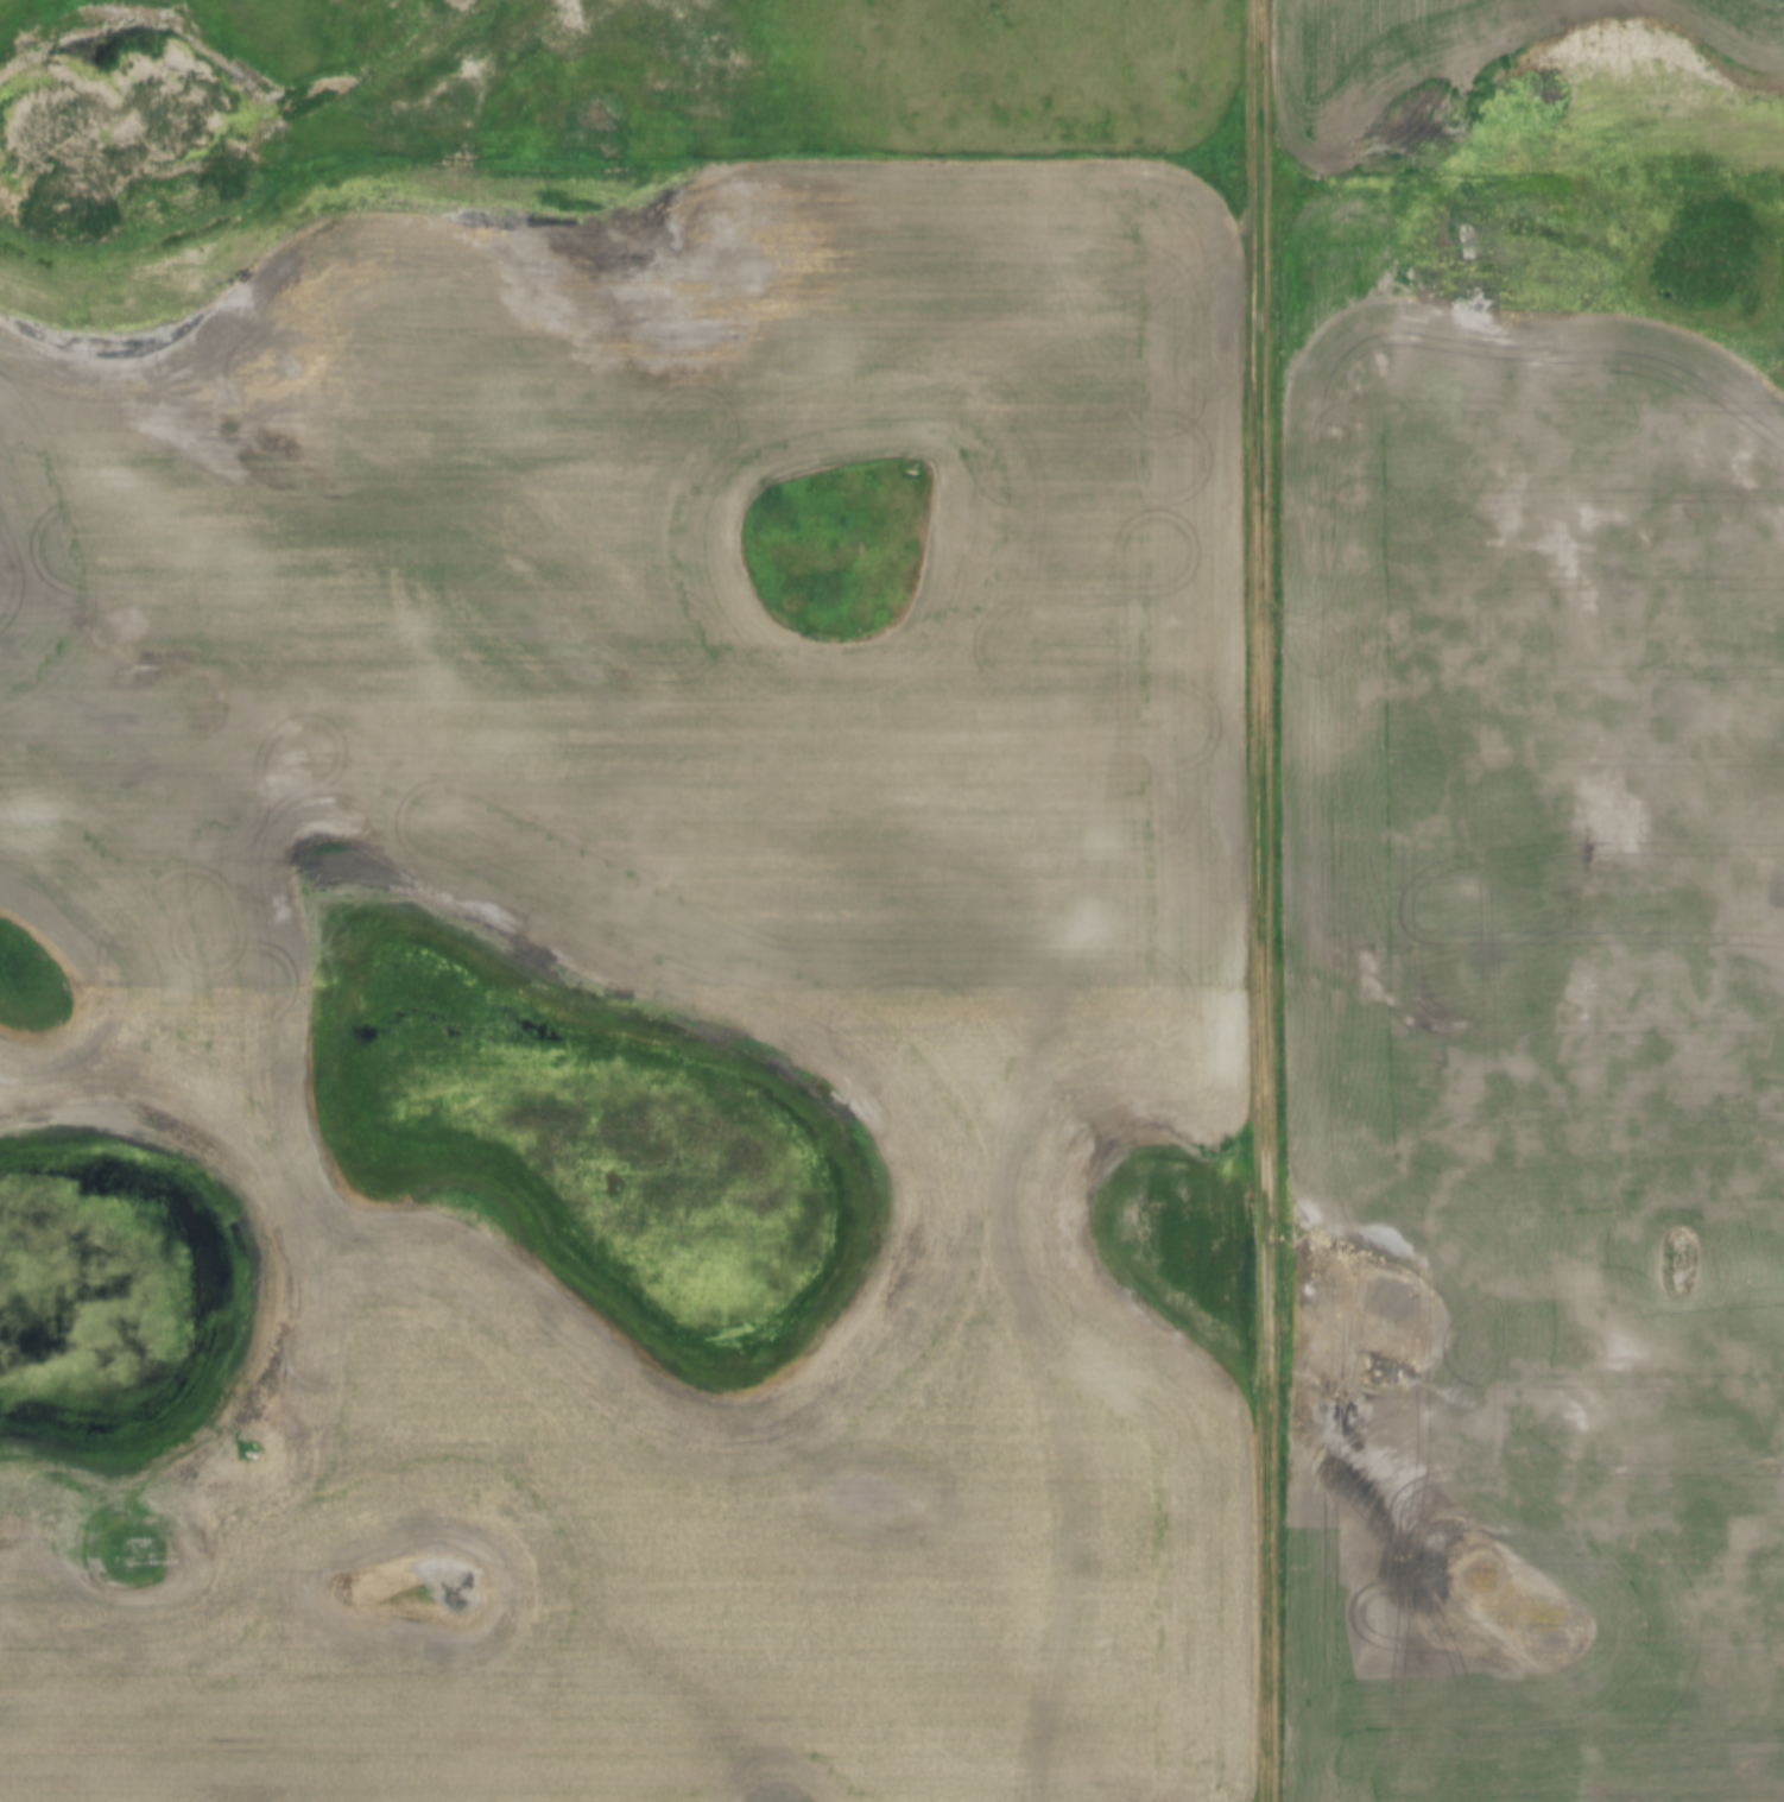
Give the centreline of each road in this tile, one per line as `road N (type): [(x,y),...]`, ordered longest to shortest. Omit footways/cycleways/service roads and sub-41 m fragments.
road 1 (track): [(1264,1801),(1252,0)]

